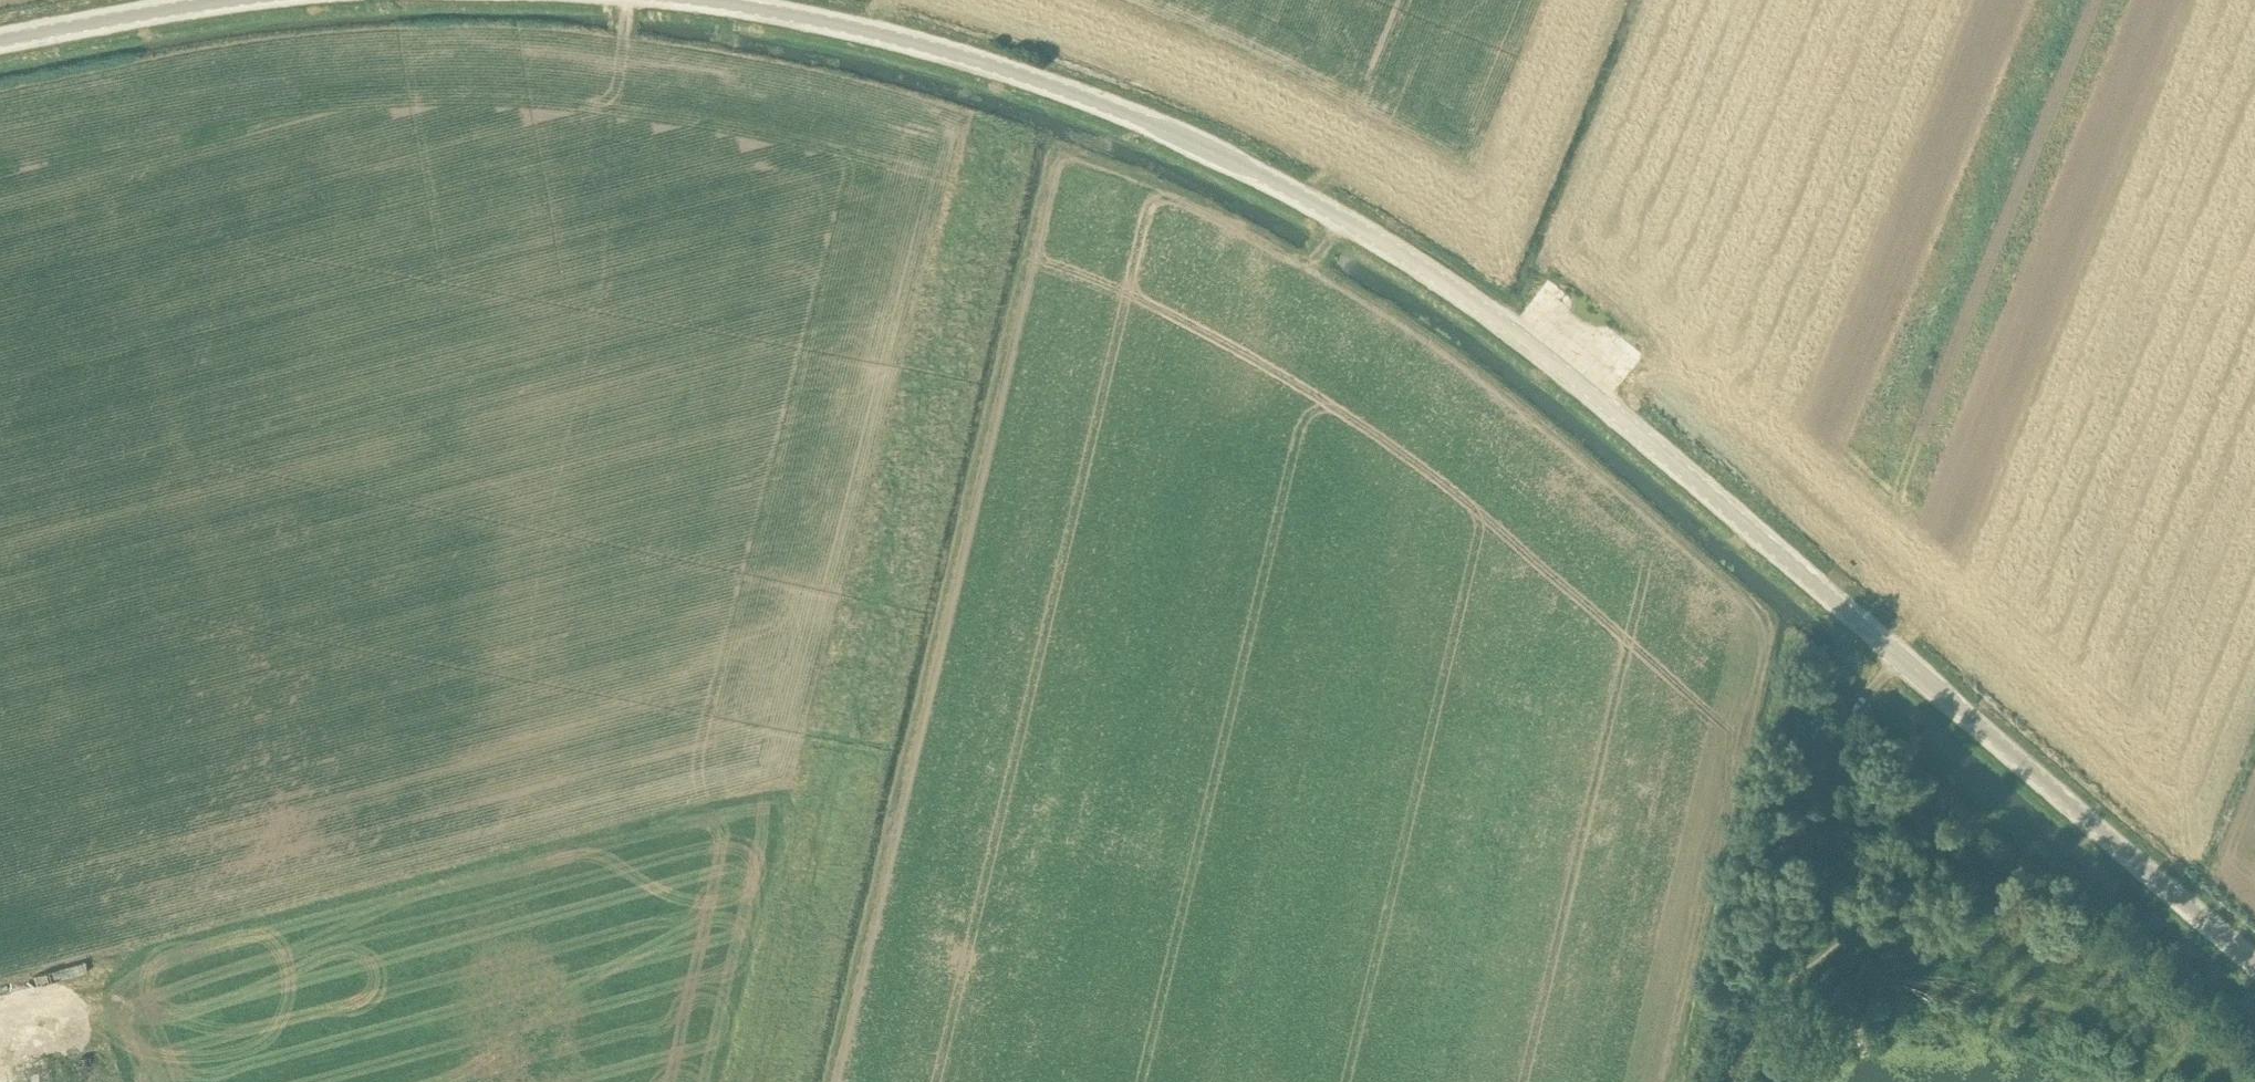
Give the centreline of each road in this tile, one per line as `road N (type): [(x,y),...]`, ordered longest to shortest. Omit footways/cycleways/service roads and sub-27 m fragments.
road 1 (unclassified): [(2254,959),(1402,237),(1292,173),(1095,83),(937,32),(717,0)]
road 2 (unclassified): [(275,0),(0,42)]

